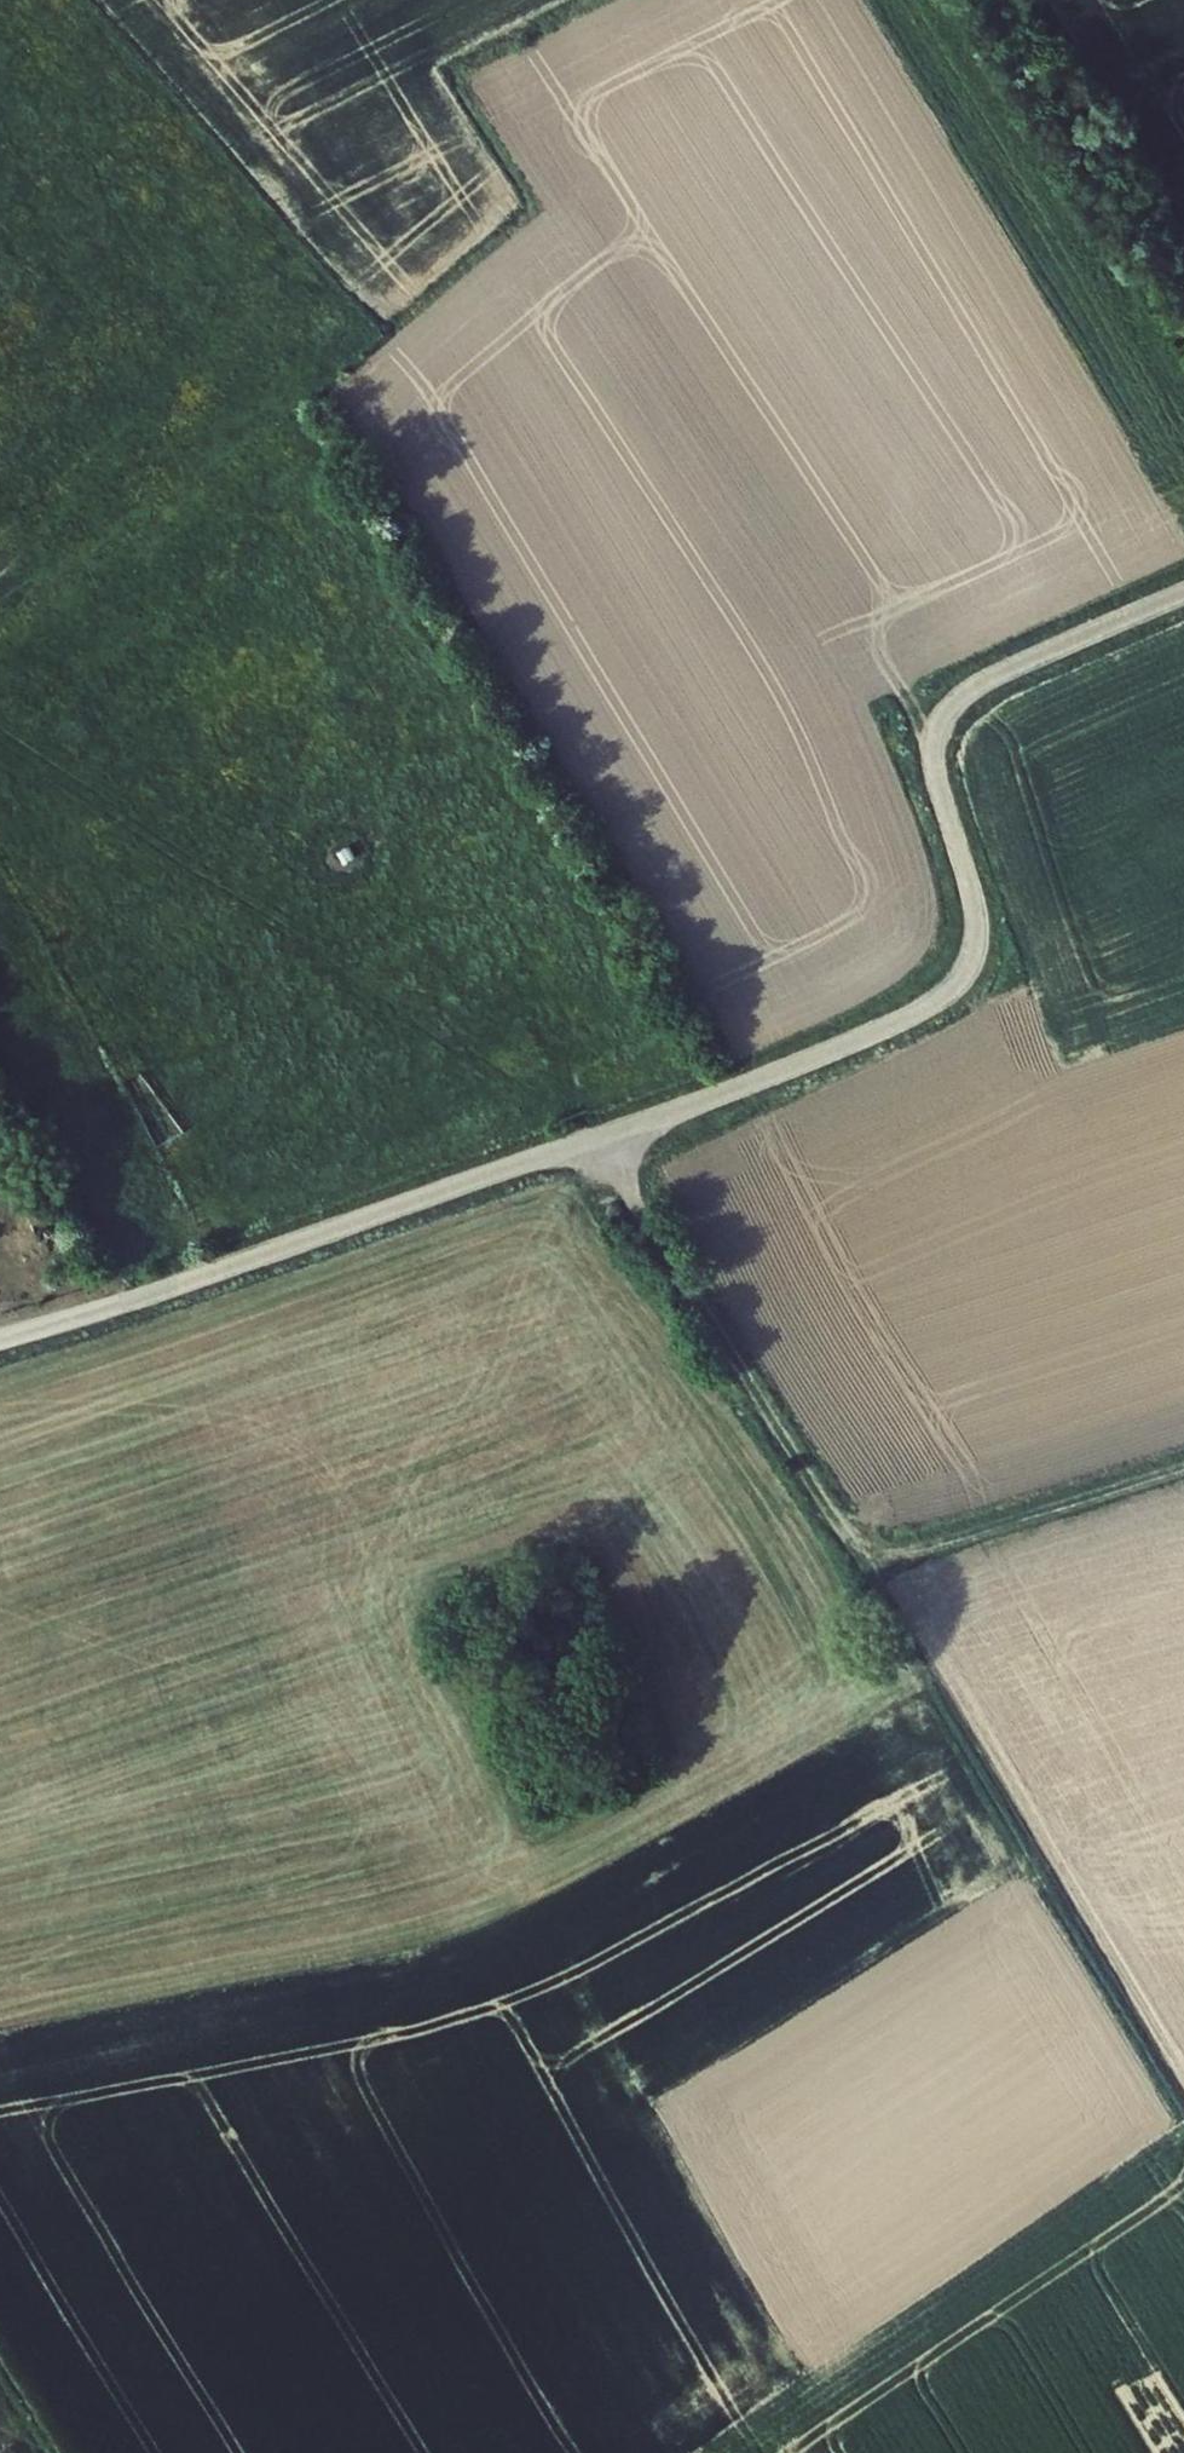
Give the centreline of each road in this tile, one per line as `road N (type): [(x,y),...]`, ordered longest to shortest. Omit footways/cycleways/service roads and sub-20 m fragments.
road 1 (unclassified): [(1183,593),(1001,673),(965,691),(941,717),(936,766),(976,900),(978,938),(967,972),(937,1002),(883,1031),(604,1136),(0,1339)]
road 2 (track): [(1183,1469),(934,1549),(869,1551),(837,1530),(657,1237),(604,1136)]

